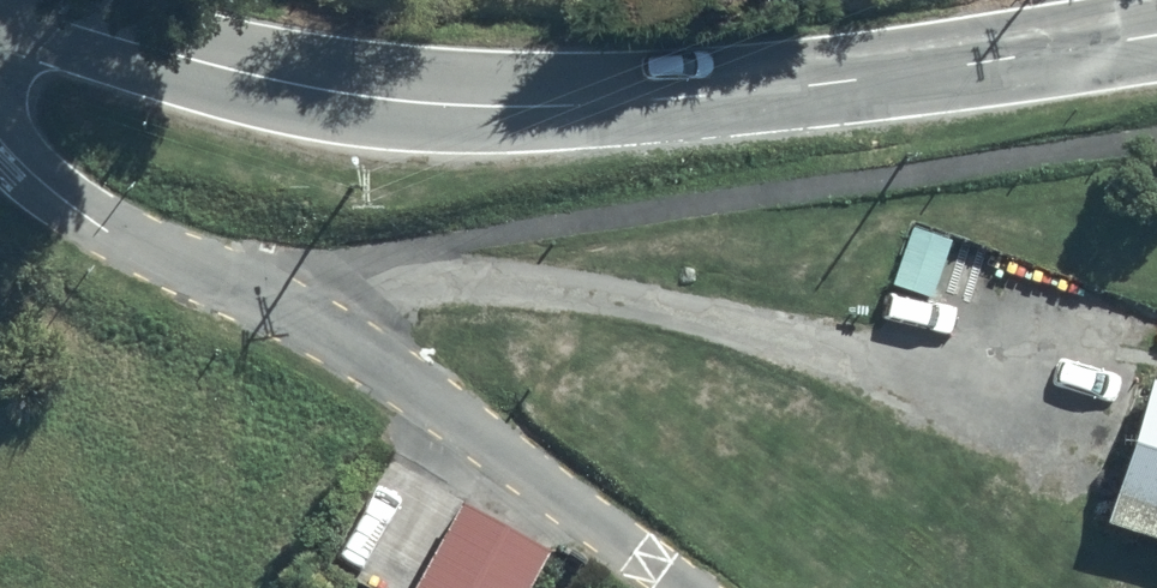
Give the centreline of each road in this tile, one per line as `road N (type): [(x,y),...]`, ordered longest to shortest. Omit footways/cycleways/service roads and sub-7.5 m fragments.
road 1 (secondary): [(1156,35),(621,104),(442,108),(261,80),(0,3)]
road 2 (residential): [(0,142),(25,171),(102,228),(324,331),(404,378),(686,587)]

